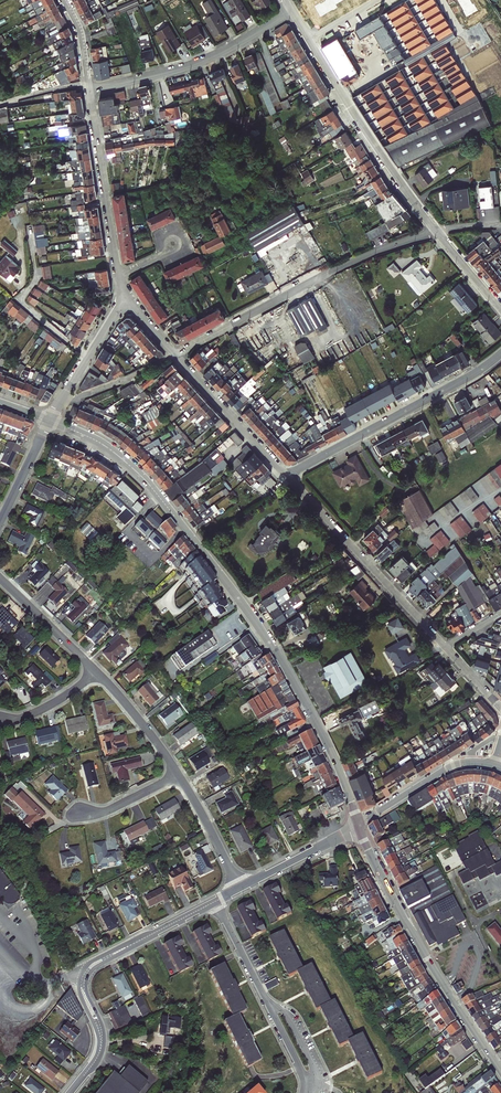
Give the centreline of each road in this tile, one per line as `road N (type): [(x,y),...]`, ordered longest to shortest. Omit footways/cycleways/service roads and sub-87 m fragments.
road 1 (tertiary): [(51,420),(129,463),(233,592),(313,718),(357,825)]
road 2 (tertiary): [(357,825),(500,1073)]
road 3 (residential): [(435,231),(364,255),(177,353)]
road 4 (residential): [(69,1092),(100,1047),(85,970),(216,903)]
road 5 (residential): [(500,355),(285,475)]
road 6 (residential): [(447,645),(285,475)]
road 7 (residential): [(435,231),(307,38)]
road 8 (residential): [(291,11),(194,65),(89,90)]
road 9 (residential): [(89,90),(120,287)]
road 10 (residential): [(285,475),(177,353)]
road 11 (residential): [(496,763),(461,762),(357,825)]
road 12 (residential): [(178,773),(95,669)]
road 13 (residential): [(241,888),(357,825)]
road 14 (residential): [(241,888),(178,773)]
road 15 (residential): [(0,579),(95,669)]
road 16 (residential): [(216,903),(272,1015)]
road 17 (residential): [(178,773),(101,813),(74,812),(67,821)]
road 18 (residential): [(120,287),(65,396)]
road 19 (unclassified): [(177,353),(65,396)]

